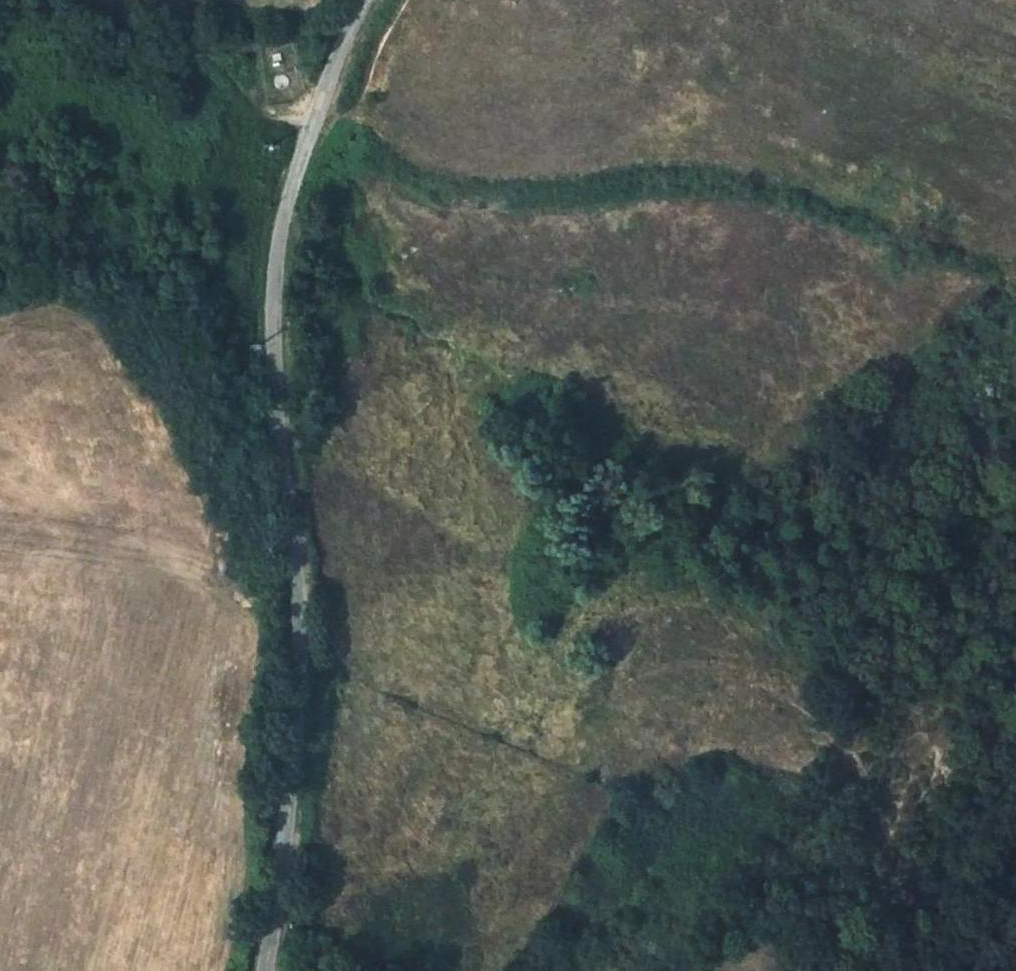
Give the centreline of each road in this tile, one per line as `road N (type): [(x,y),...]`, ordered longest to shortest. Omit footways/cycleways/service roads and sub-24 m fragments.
road 1 (unclassified): [(368,0),(347,31),(287,202),(268,304),(302,622),(279,882),(262,970)]

